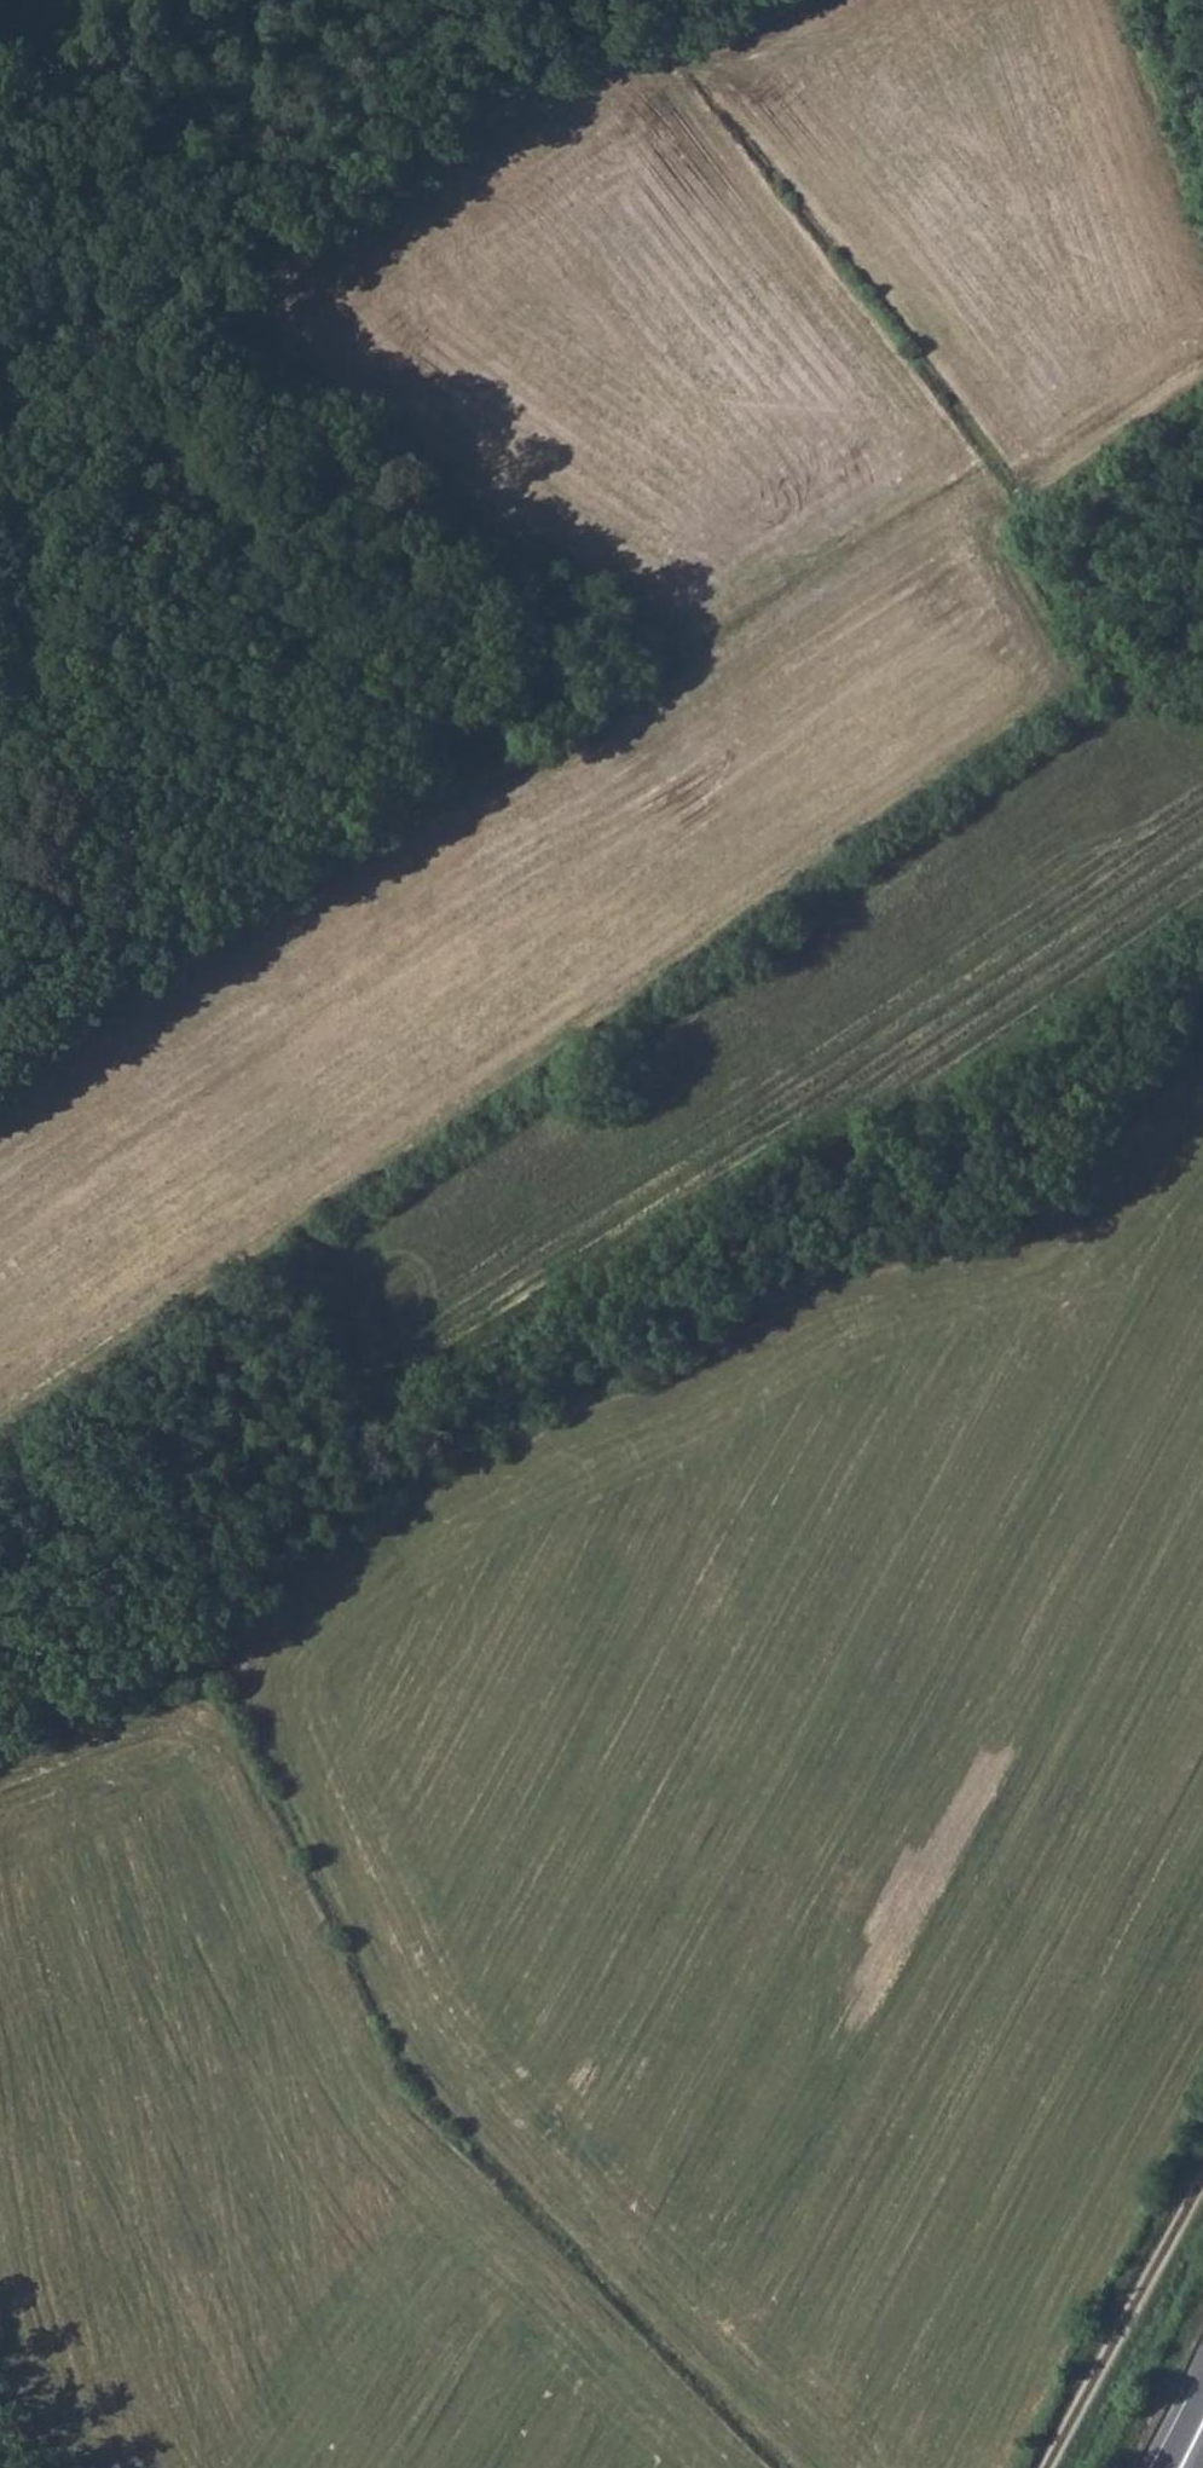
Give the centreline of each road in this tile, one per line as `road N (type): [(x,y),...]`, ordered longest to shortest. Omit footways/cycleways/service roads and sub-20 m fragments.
road 1 (track): [(1043,2467),(1202,2174)]

